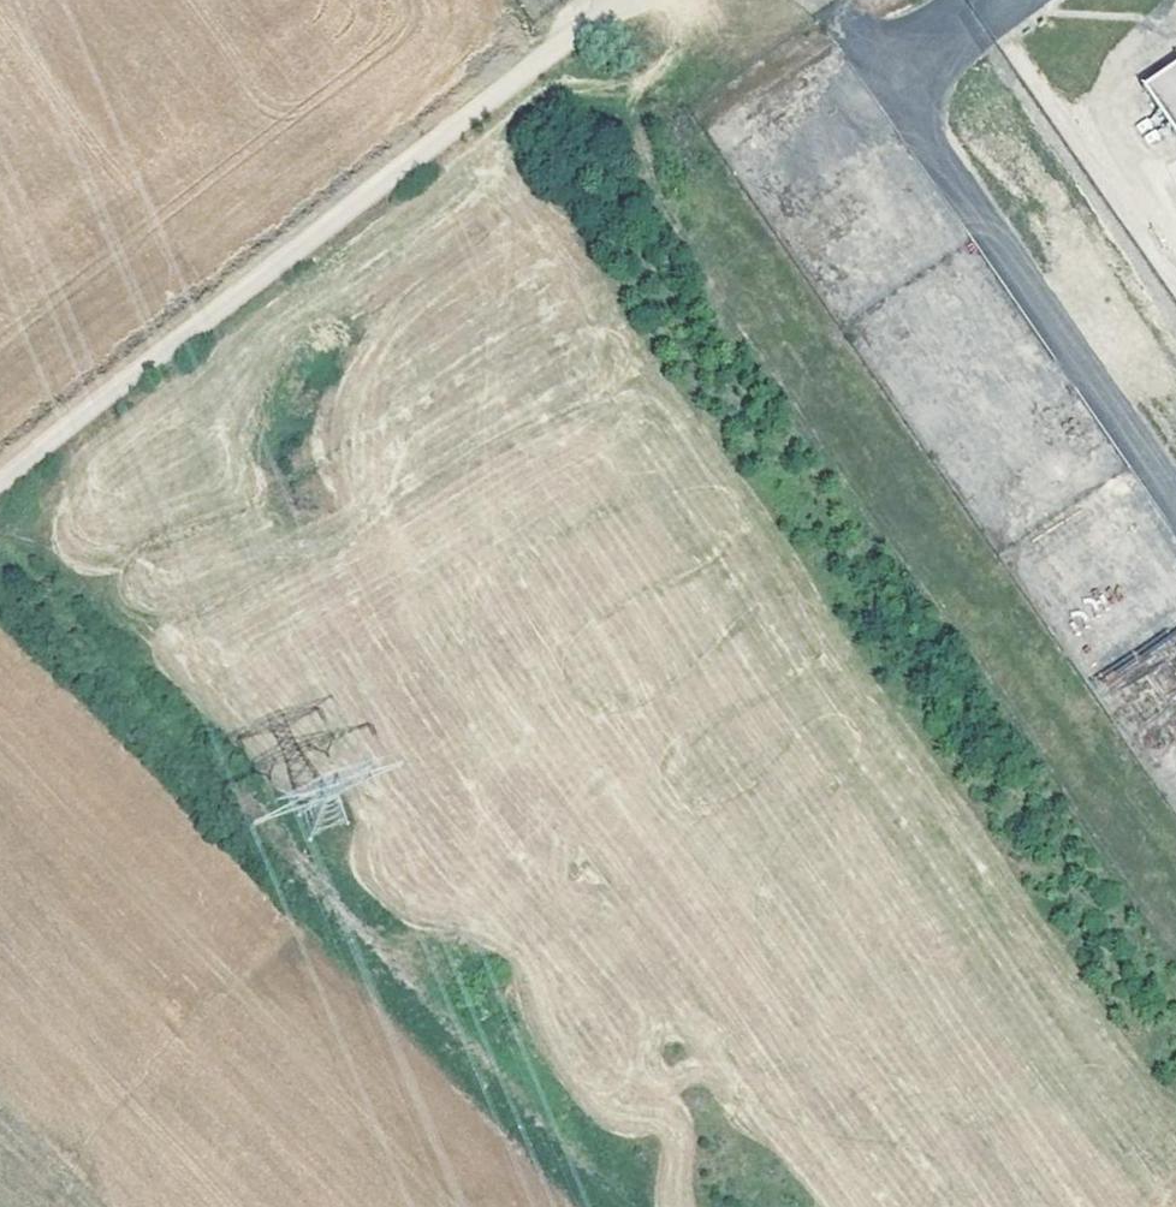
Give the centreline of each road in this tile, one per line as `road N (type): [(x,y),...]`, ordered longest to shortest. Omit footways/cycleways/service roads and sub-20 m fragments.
road 1 (track): [(0,484),(621,0)]

